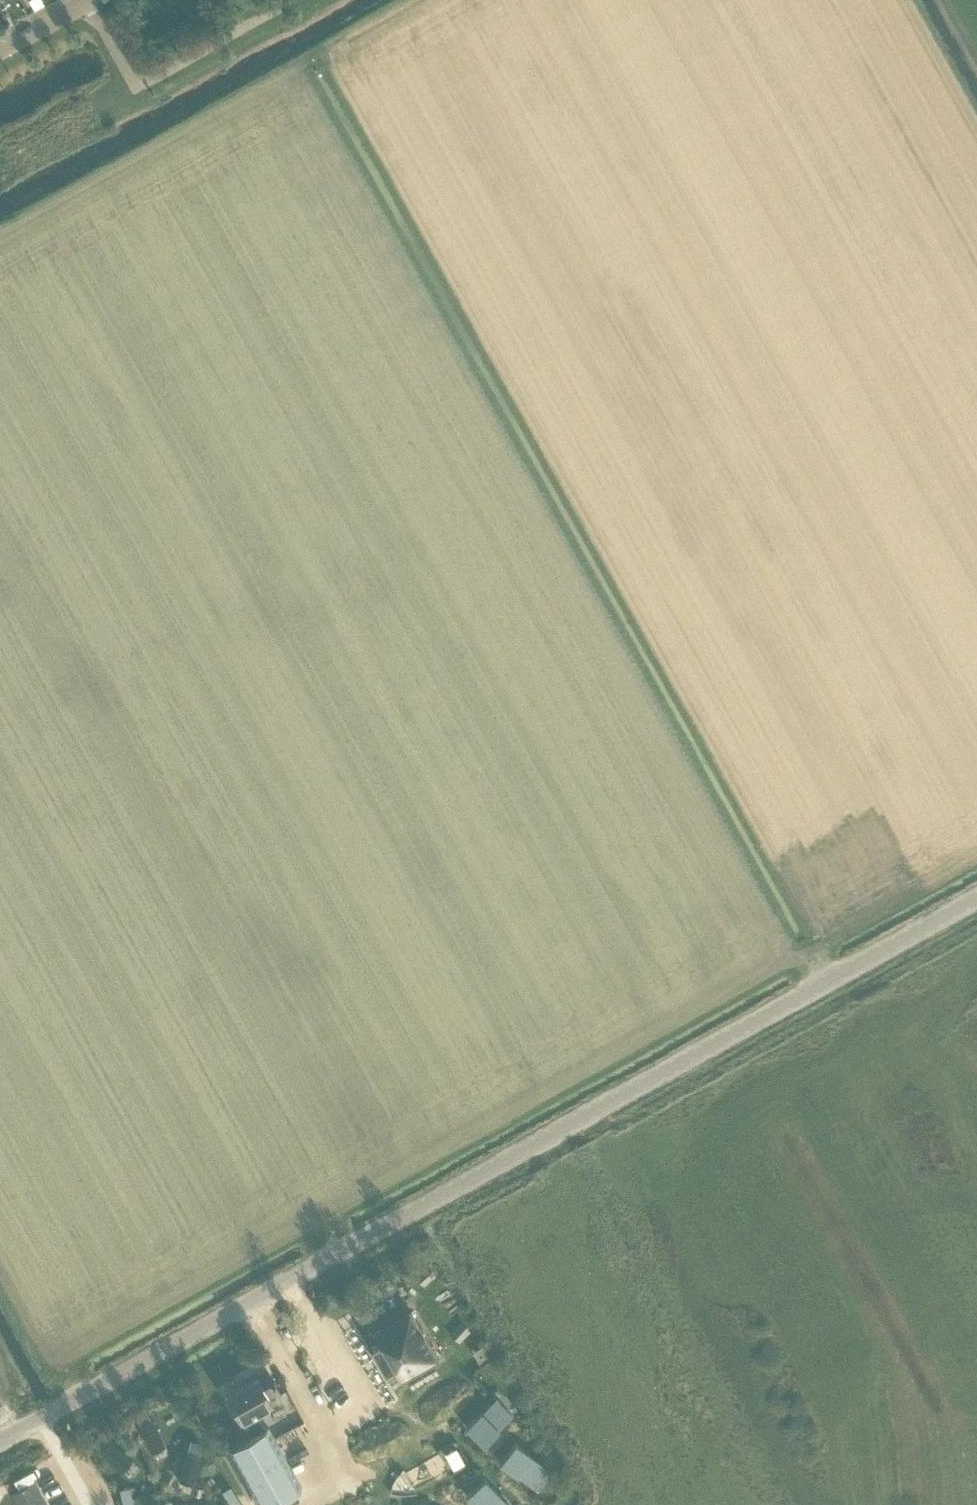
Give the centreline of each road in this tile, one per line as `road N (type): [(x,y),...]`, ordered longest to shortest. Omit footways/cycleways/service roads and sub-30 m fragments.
road 1 (unclassified): [(0,1444),(976,900)]

